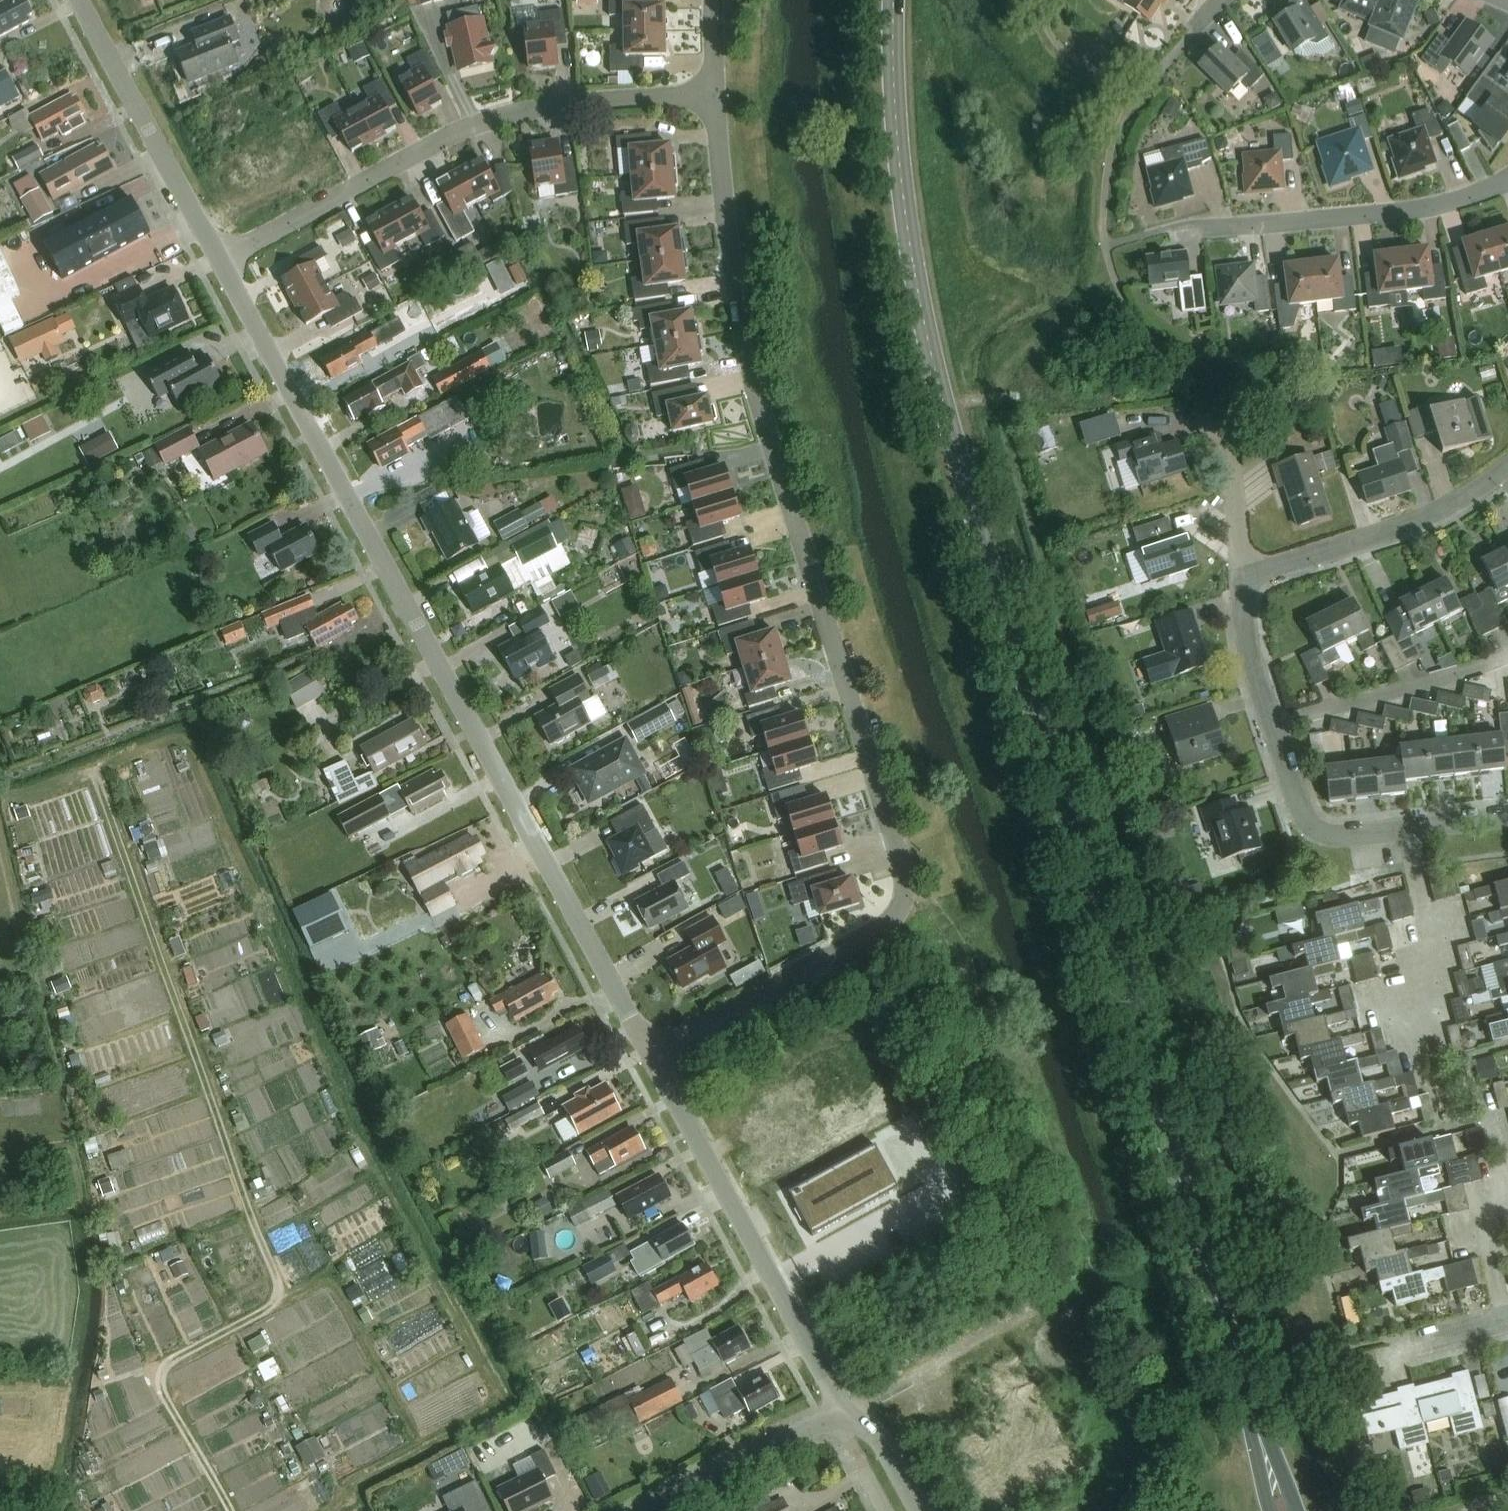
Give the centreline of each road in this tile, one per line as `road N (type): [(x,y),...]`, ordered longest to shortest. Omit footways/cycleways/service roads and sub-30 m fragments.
road 1 (secondary): [(1282,1510),(936,369),(908,240),(894,0)]
road 2 (unclassified): [(650,1058),(889,921),(903,904),(906,877),(749,375),(712,96)]
road 3 (unclassified): [(650,1058),(219,259)]
road 4 (track): [(230,1510),(165,1398),(162,1371),(278,1297),(94,774)]
road 5 (unclassified): [(219,259),(475,125),(566,104),(712,96)]
road 6 (unclassified): [(841,1410),(650,1058)]
road 7 (residential): [(1191,232),(1430,208),(1507,182)]
road 8 (residential): [(1507,814),(1312,835),(1270,728)]
road 9 (unclassified): [(219,259),(78,0)]
road 10 (residential): [(1245,578),(1448,509),(1507,466)]
road 11 (residential): [(1270,728),(1507,657)]
road 12 (unclassified): [(643,1510),(841,1410)]
road 13 (residential): [(1245,578),(1227,425)]
road 14 (residential): [(1270,728),(1245,627),(1245,578)]
road 15 (unclassified): [(919,1510),(889,1454),(841,1410)]
road 16 (residential): [(1391,1353),(1507,1322)]

